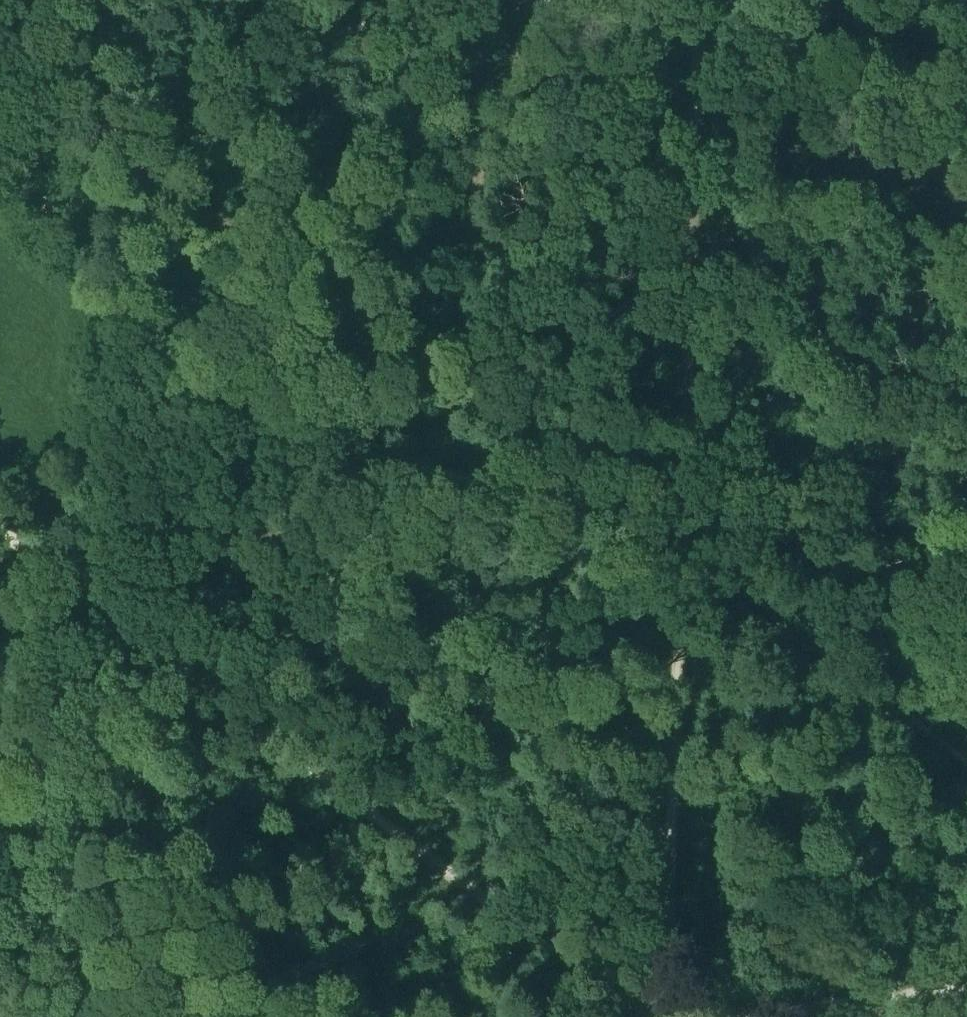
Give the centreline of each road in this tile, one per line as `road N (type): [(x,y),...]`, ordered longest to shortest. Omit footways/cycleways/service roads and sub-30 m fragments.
road 1 (track): [(681,554),(139,163)]
road 2 (track): [(101,604),(547,948)]
road 3 (track): [(701,0),(681,554)]
road 4 (track): [(681,554),(662,1016)]
road 5 (track): [(547,948),(472,974),(398,982),(291,932),(259,932),(250,956),(188,987),(161,1016)]
road 6 (track): [(966,761),(681,554)]
road 7 (track): [(89,735),(63,1016)]
road 8 (track): [(745,1016),(966,992)]
road 9 (track): [(155,0),(139,163)]
road 10 (track): [(101,604),(89,735)]
road 11 (track): [(0,528),(101,604)]

